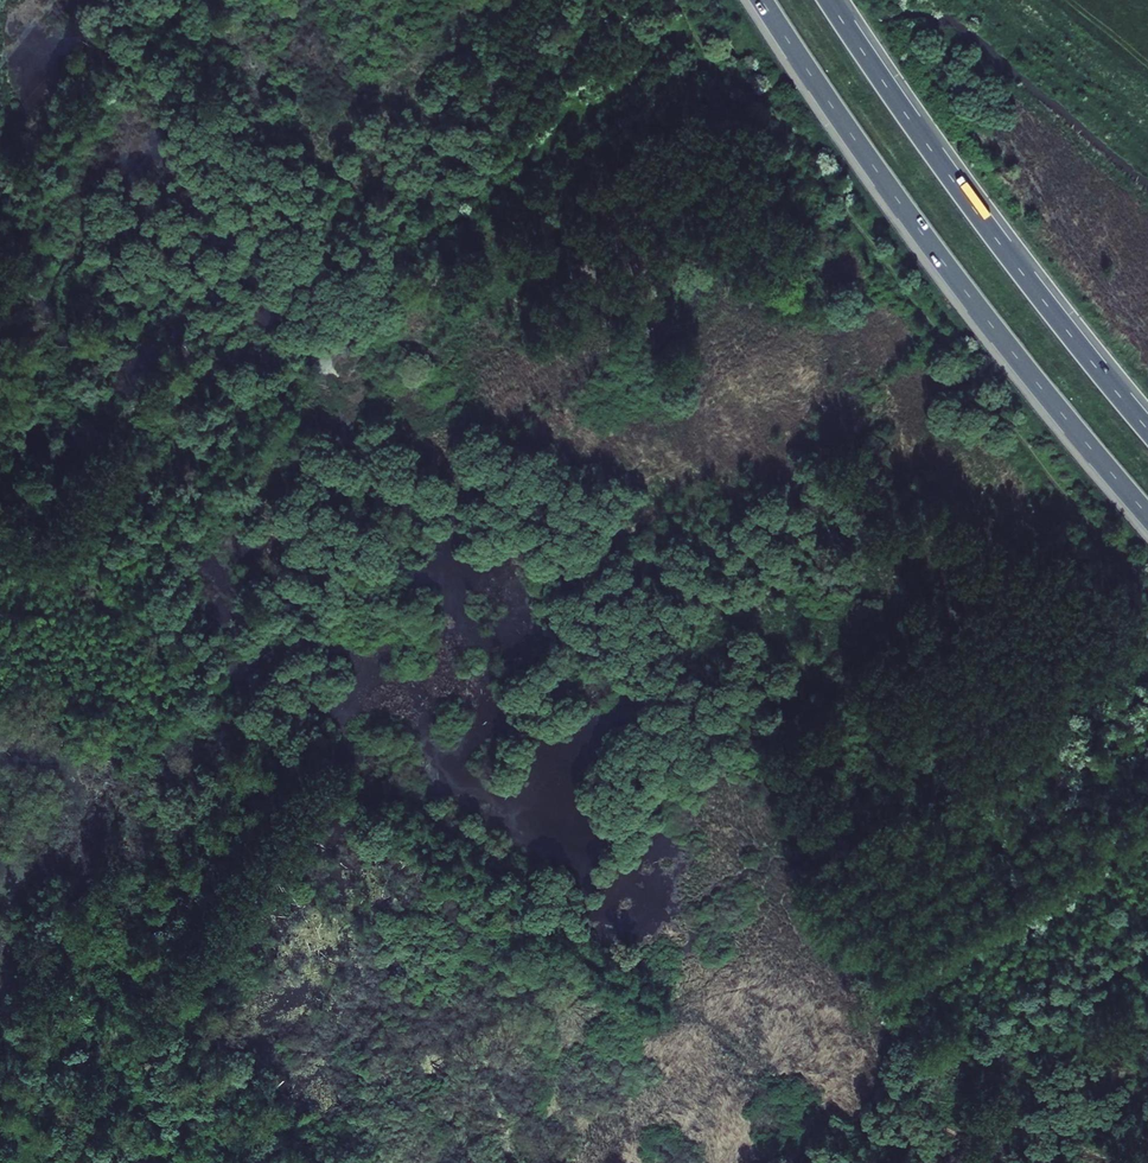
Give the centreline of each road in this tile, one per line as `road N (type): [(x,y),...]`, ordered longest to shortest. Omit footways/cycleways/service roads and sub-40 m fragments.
road 1 (motorway): [(762,0),(951,272),(1147,516)]
road 2 (motorway): [(1147,429),(975,211),(829,0)]

